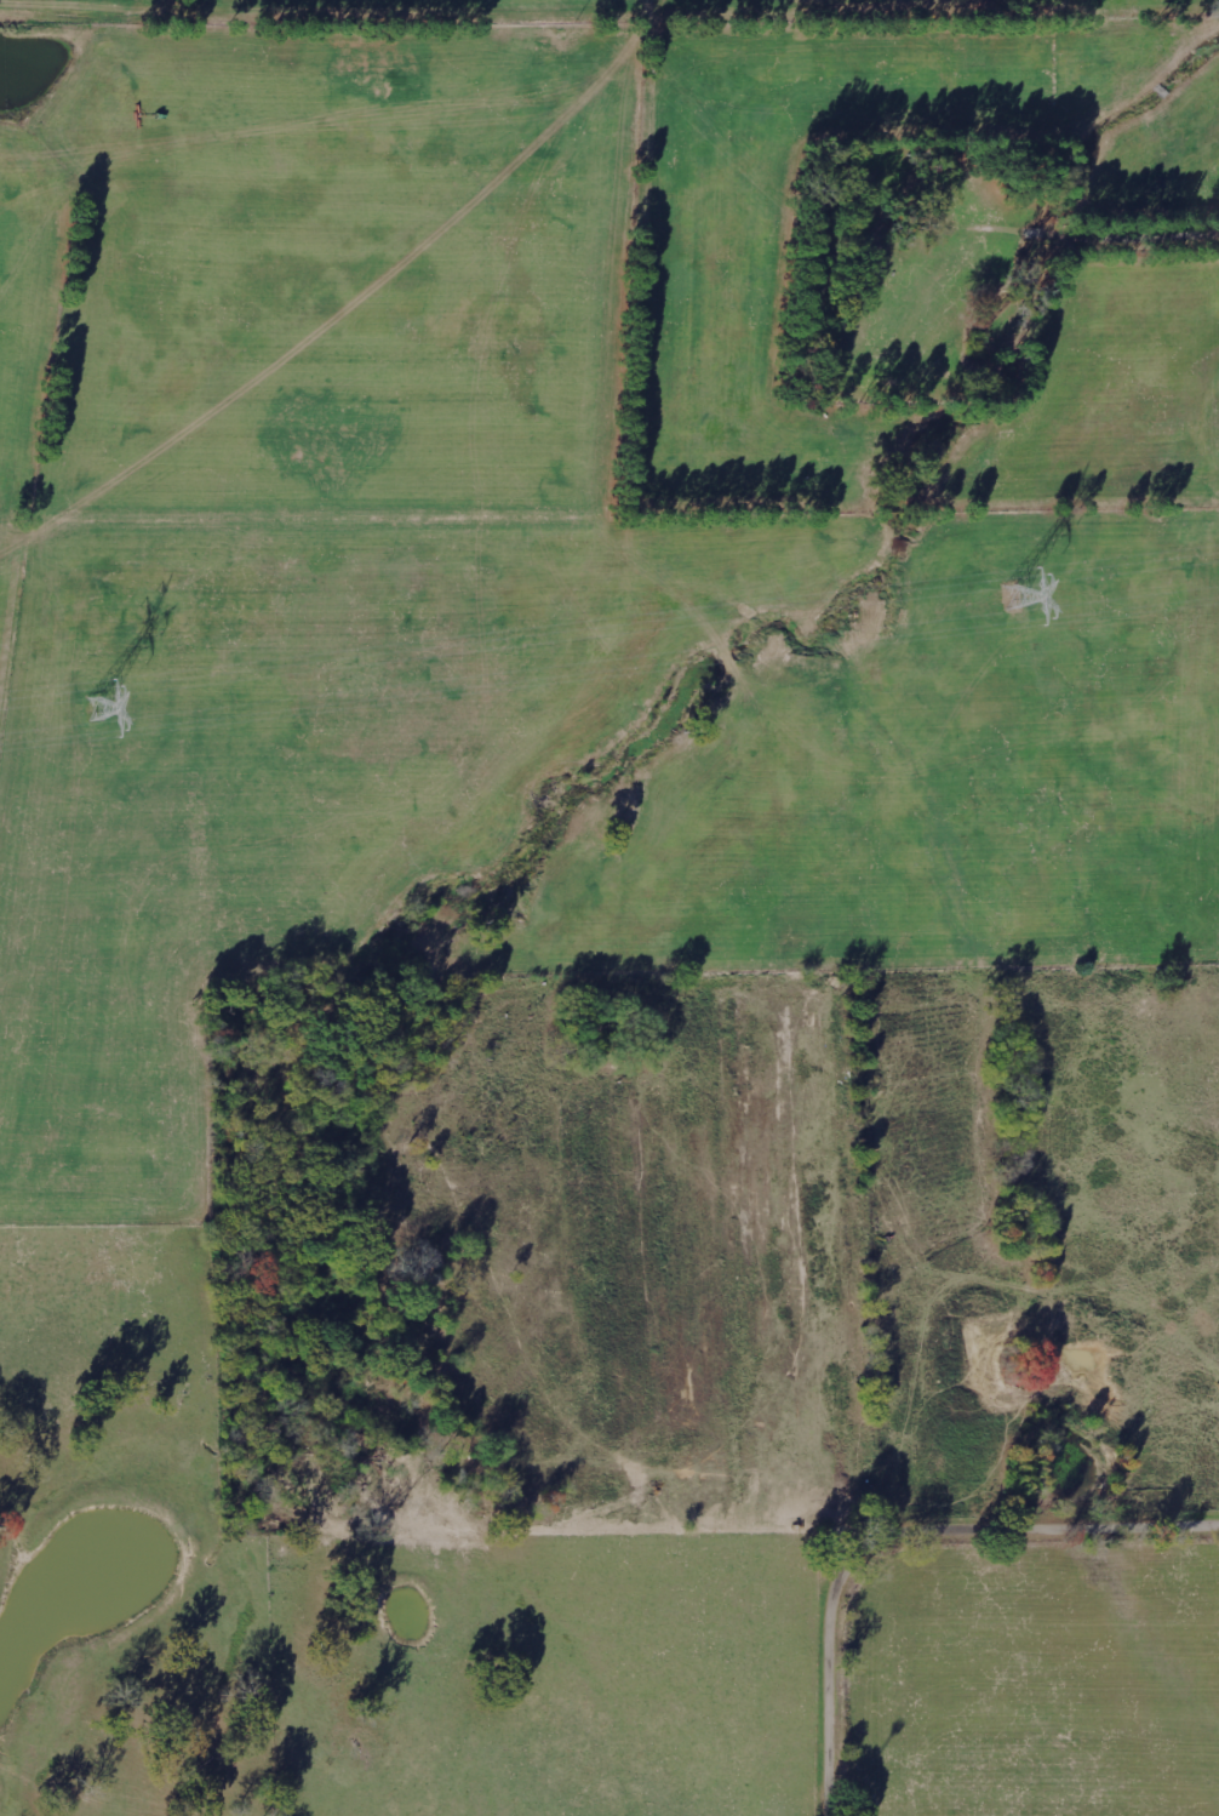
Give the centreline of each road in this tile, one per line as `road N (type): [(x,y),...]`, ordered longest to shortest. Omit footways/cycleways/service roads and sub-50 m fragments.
road 1 (residential): [(839,1815),(839,1628),(851,1583),(877,1552),(938,1532),(1218,1528)]

